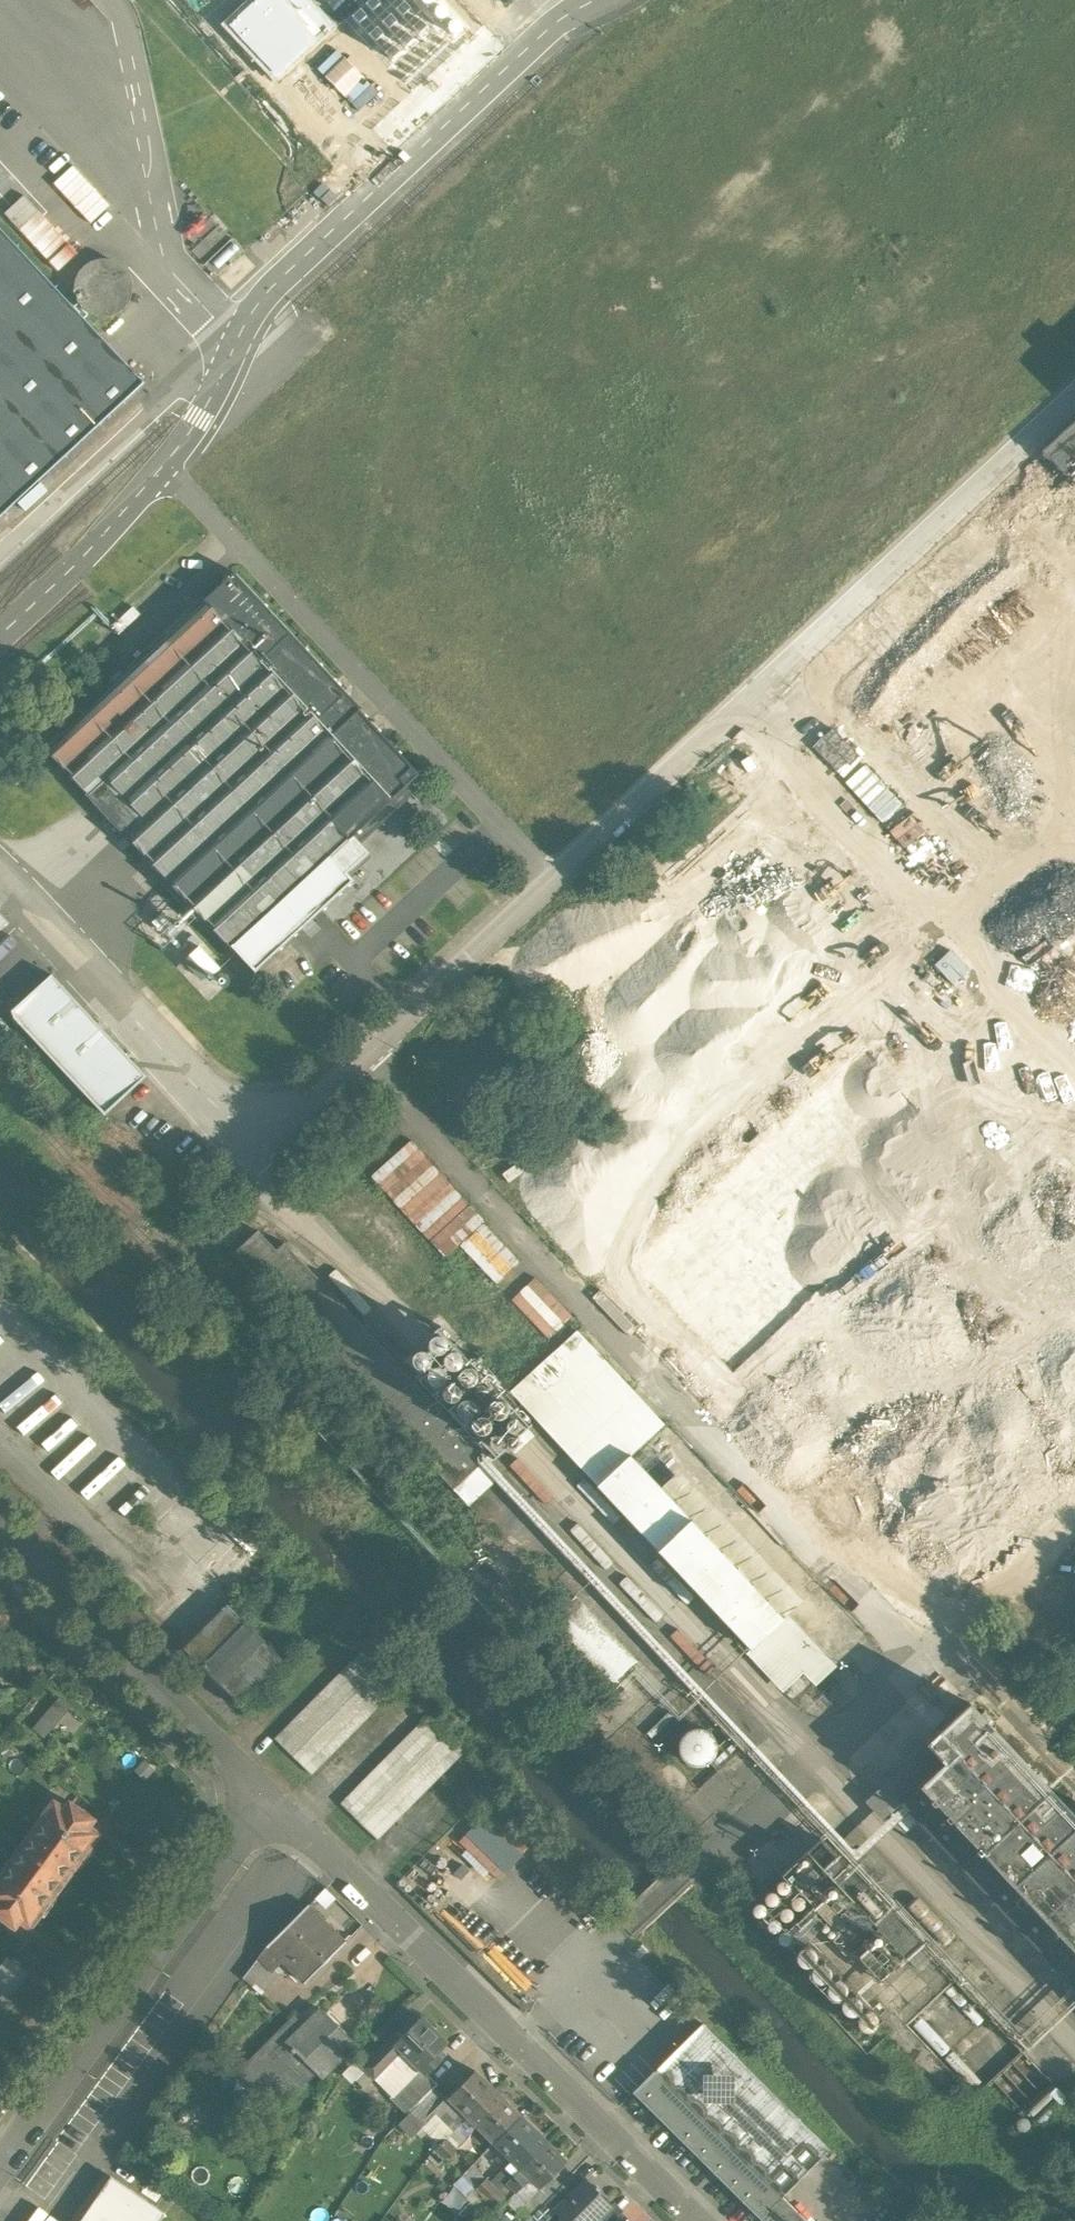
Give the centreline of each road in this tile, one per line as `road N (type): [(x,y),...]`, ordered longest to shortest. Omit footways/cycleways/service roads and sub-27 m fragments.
road 1 (unclassified): [(685,2220),(261,1798)]
road 2 (unclassified): [(598,0),(451,116),(239,325)]
road 3 (residential): [(0,2162),(261,1798)]
road 4 (unclassified): [(261,1798),(0,1534)]

